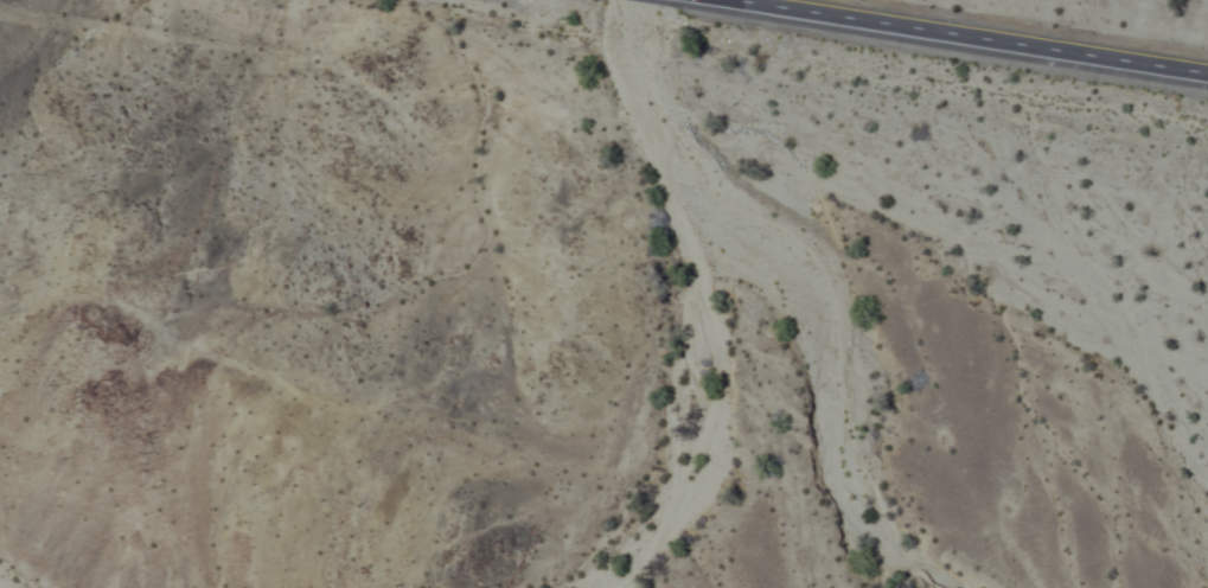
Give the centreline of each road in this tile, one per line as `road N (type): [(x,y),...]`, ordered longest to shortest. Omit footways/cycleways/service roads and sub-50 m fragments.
road 1 (motorway): [(691,0),(1207,80)]

